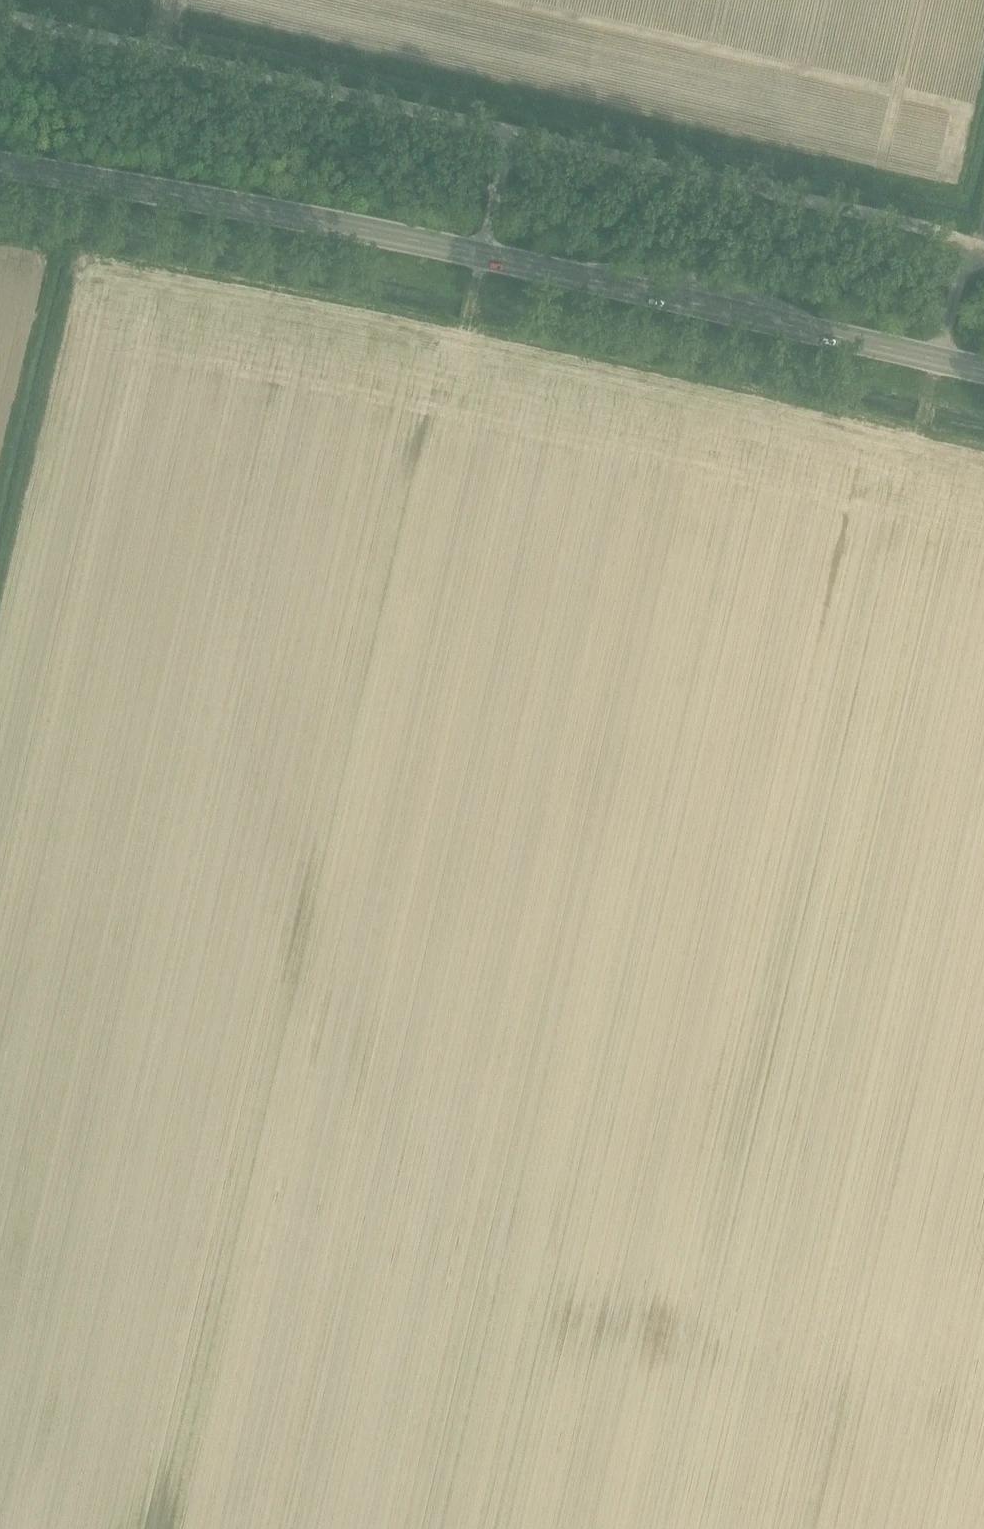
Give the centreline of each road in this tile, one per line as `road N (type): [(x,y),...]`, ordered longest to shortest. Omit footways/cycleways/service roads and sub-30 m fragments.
road 1 (unclassified): [(0,15),(897,221),(983,250)]
road 2 (track): [(983,446),(383,306),(0,238)]
road 3 (secondary): [(983,370),(367,230),(0,164)]
road 4 (track): [(767,152),(158,11)]
road 5 (track): [(0,572),(74,249)]
road 6 (track): [(983,96),(961,197),(767,152)]
road 7 (track): [(54,246),(0,483)]
road 8 (track): [(919,453),(974,245)]
road 9 (track): [(462,339),(511,132)]

